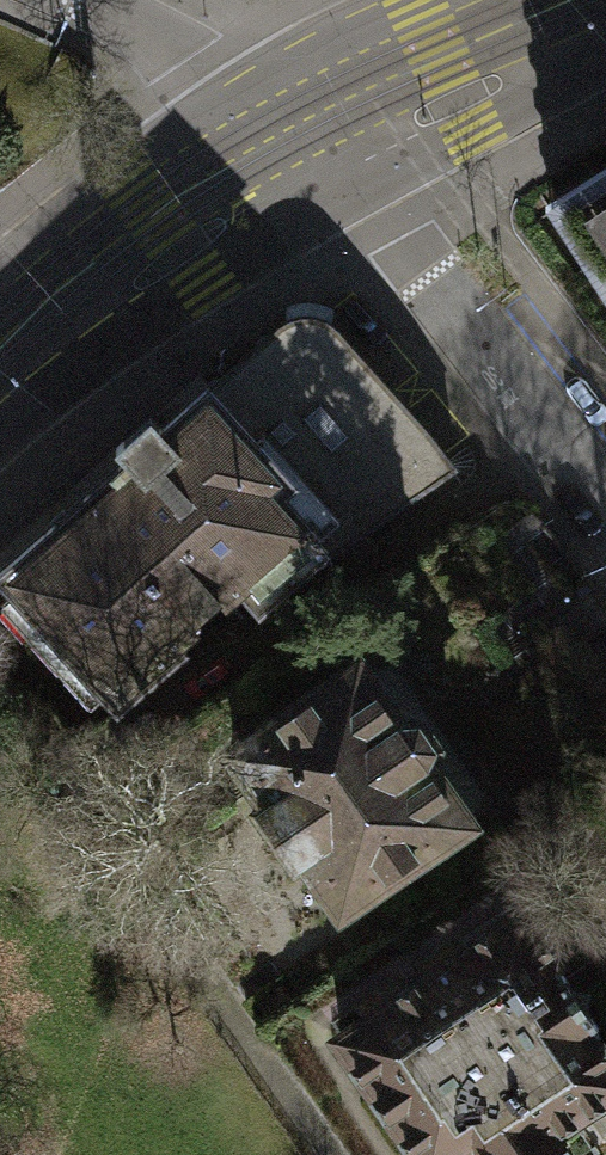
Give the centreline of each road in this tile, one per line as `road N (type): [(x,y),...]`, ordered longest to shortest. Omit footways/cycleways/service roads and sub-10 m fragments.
road 1 (residential): [(552,435),(70,775)]
road 2 (residential): [(326,1154),(70,775)]
road 3 (residential): [(288,124),(387,226),(552,435)]
road 4 (secondary): [(0,339),(146,218),(288,124)]
road 5 (secondary): [(288,124),(544,0)]
road 6 (residential): [(288,124),(211,57),(97,0)]

